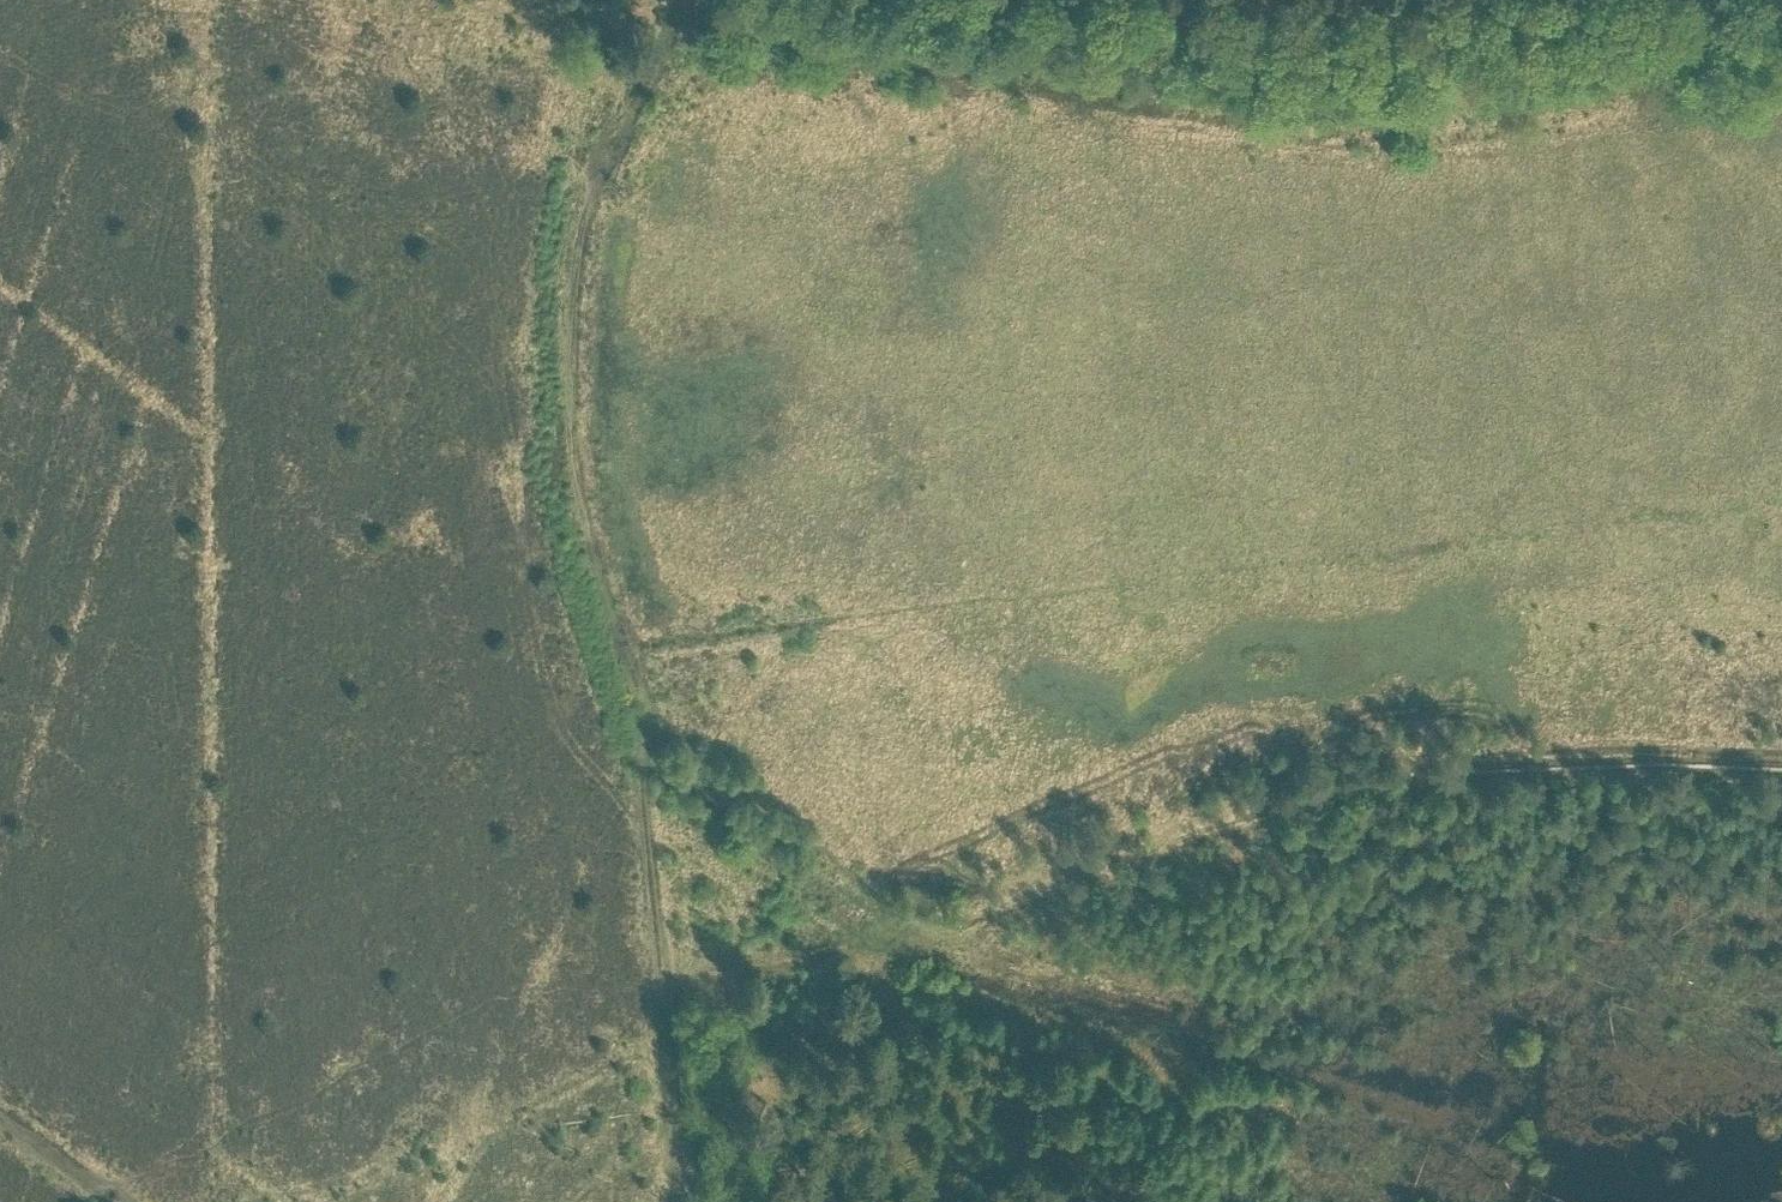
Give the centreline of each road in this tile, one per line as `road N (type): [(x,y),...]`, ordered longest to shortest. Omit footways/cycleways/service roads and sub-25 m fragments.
road 1 (track): [(1694,0),(1676,45),(1632,76),(1335,114),(1261,109),(719,0)]
road 2 (track): [(701,0),(680,12),(619,128),(582,230),(571,350),(571,428),(584,507),(656,729)]
road 3 (track): [(656,729),(646,753),(644,799),(658,991)]
road 4 (track): [(658,991),(675,1201)]
road 5 (track): [(0,1115),(111,1195)]

